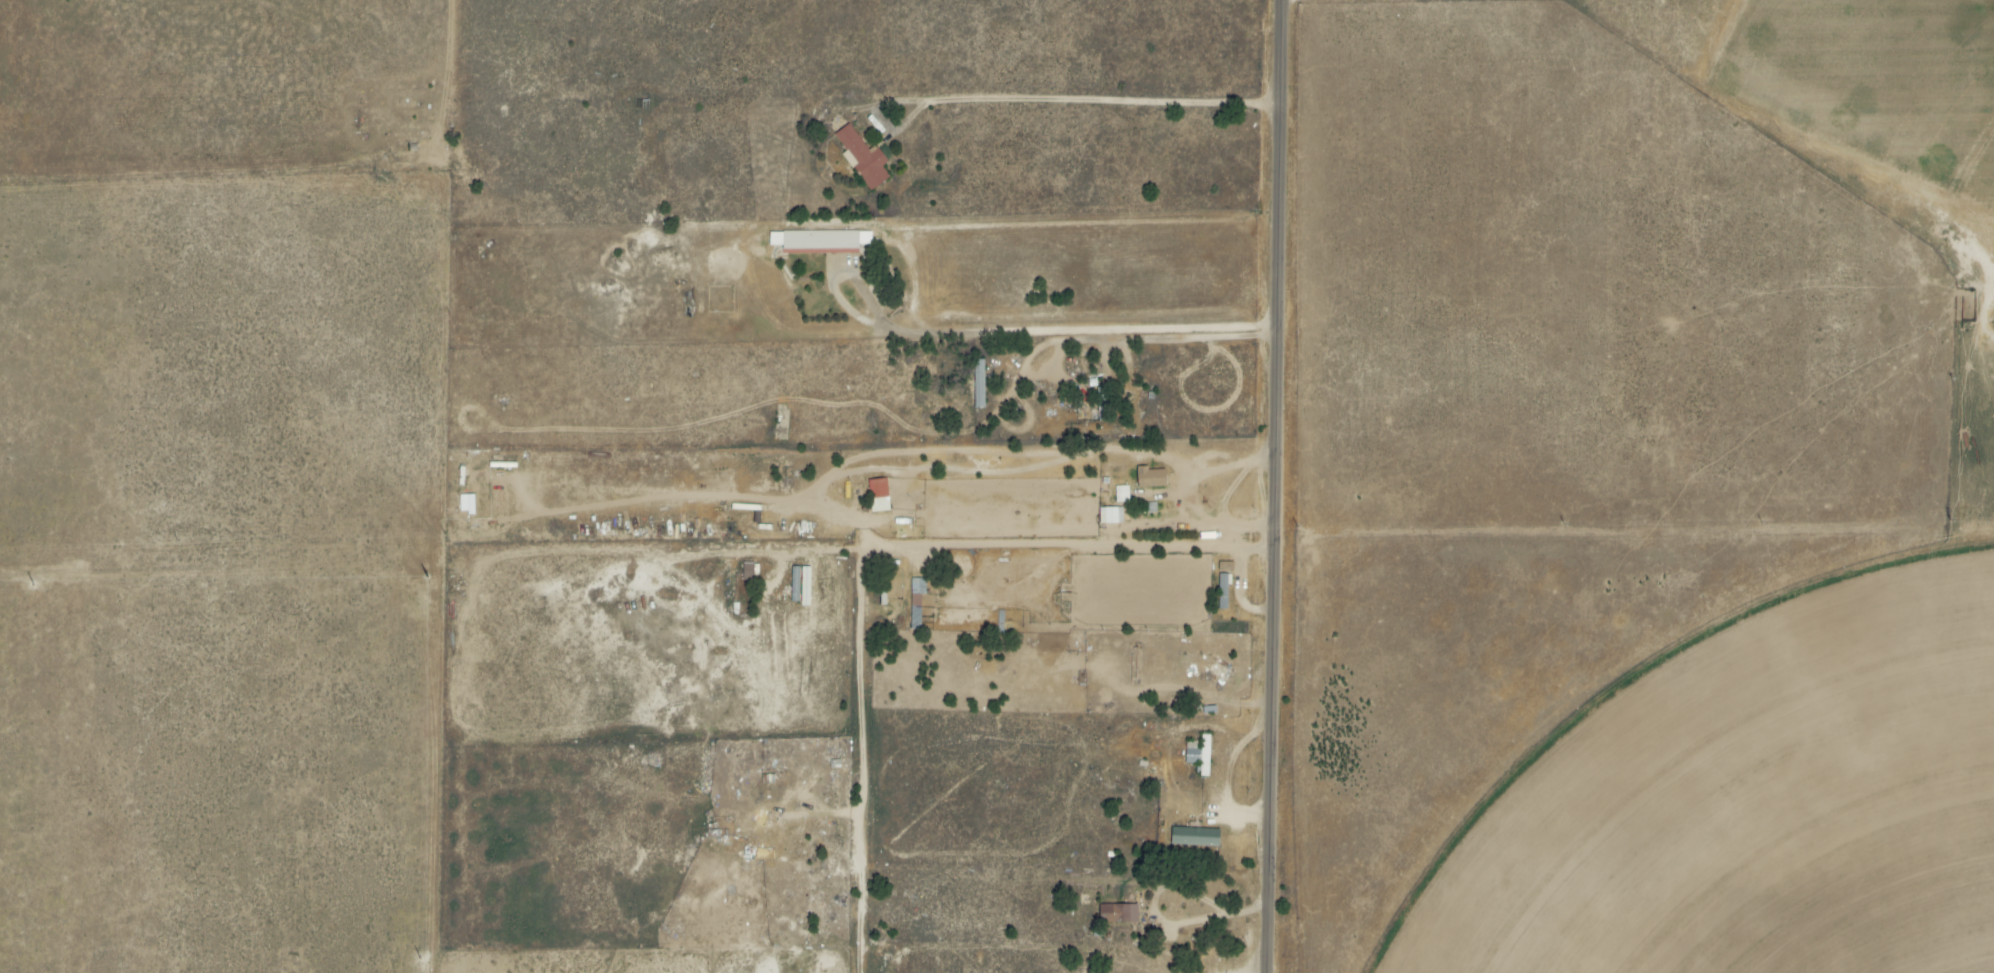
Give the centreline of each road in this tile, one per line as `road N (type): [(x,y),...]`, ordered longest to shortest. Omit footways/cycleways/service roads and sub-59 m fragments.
road 1 (tertiary): [(1275,972),(1291,0)]

